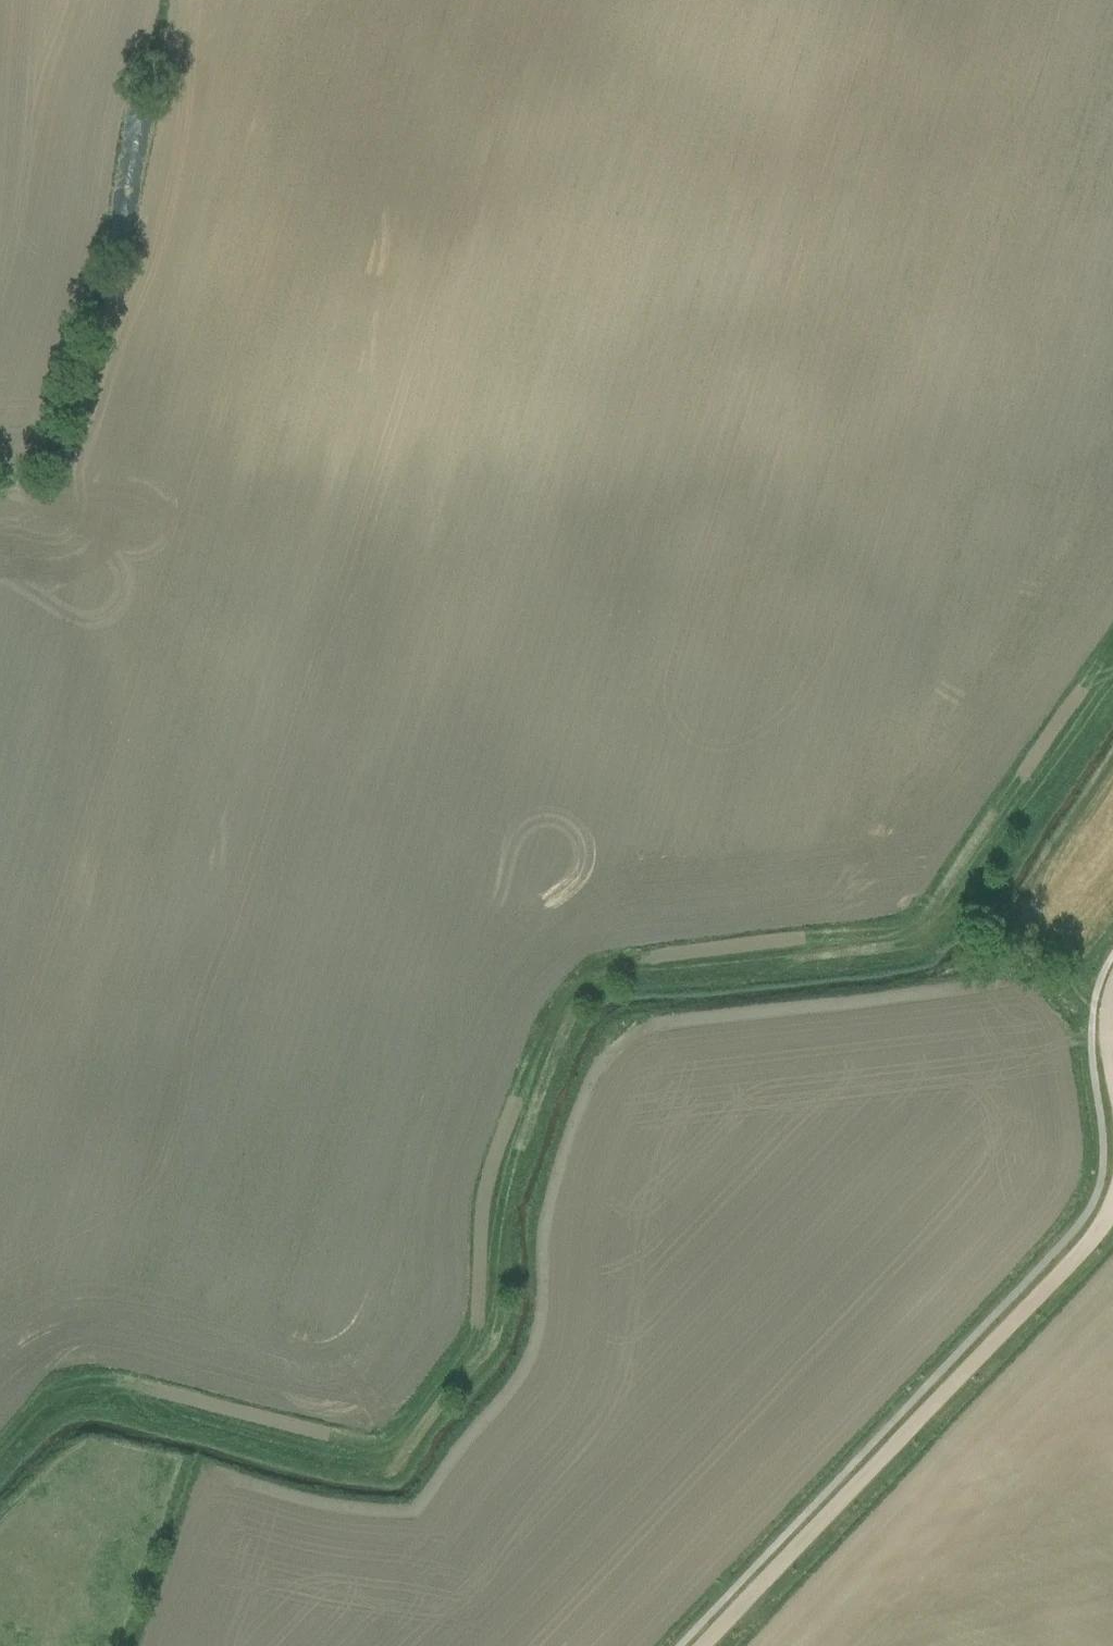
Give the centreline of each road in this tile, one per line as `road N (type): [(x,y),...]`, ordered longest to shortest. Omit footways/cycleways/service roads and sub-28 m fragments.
road 1 (track): [(1112,1193),(1086,1240),(700,1645)]

